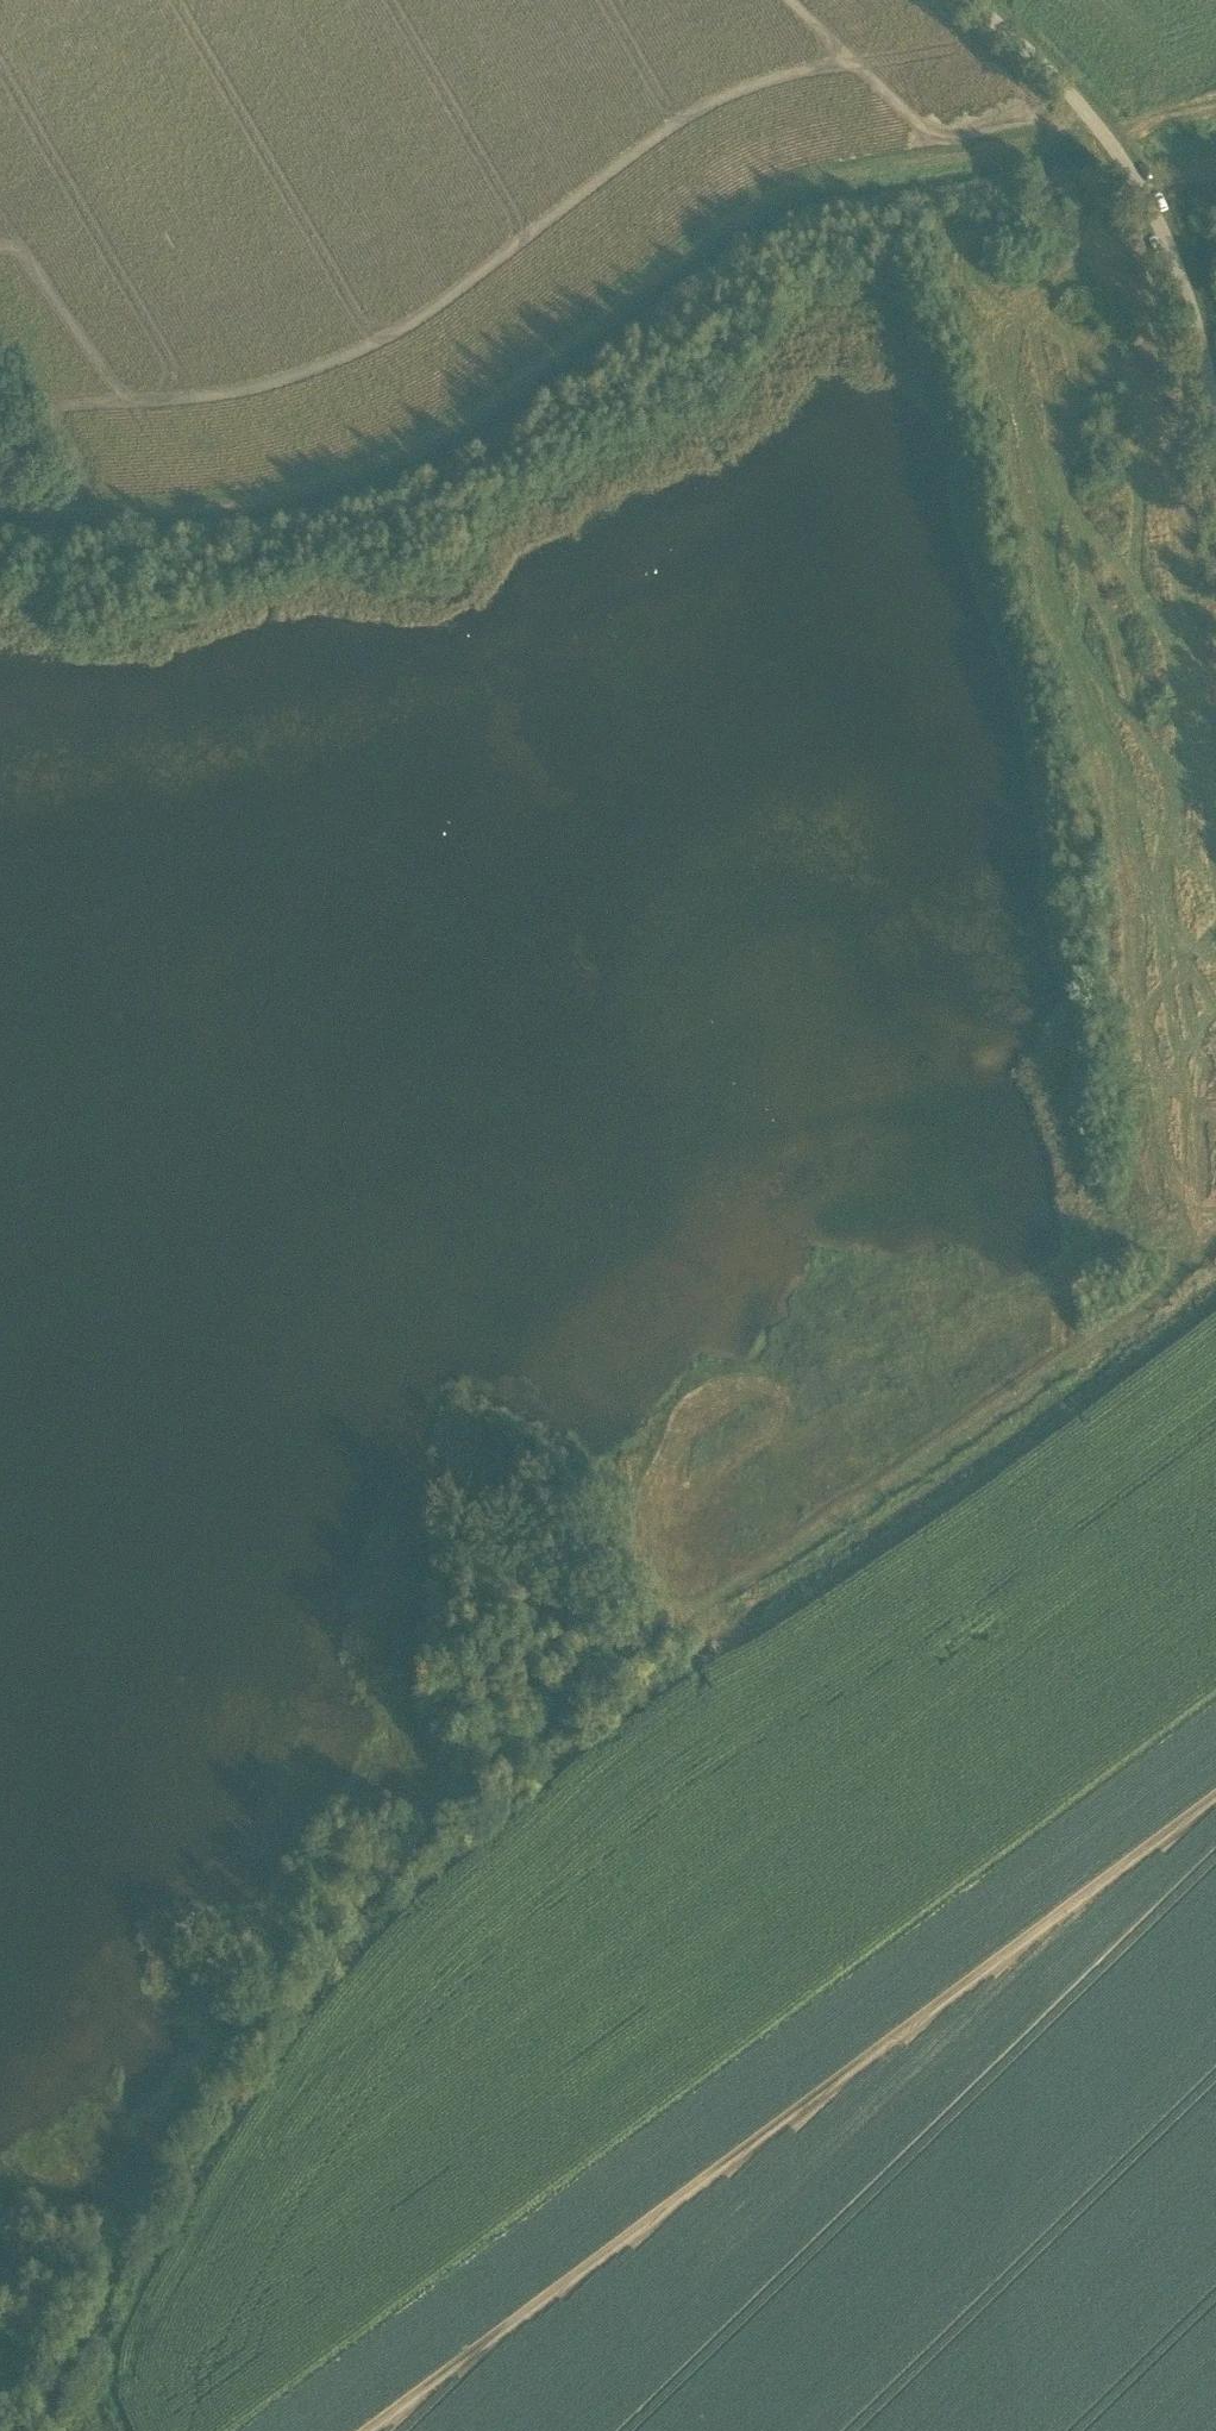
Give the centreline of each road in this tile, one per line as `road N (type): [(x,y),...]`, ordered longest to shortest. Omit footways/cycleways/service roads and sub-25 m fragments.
road 1 (unclassified): [(1215,423),(1187,296),(1138,187),(1054,75),(970,0)]

